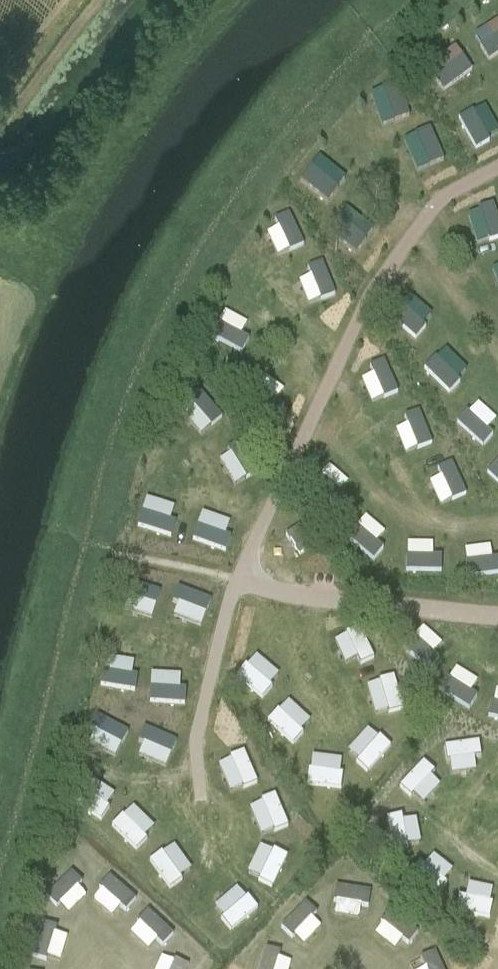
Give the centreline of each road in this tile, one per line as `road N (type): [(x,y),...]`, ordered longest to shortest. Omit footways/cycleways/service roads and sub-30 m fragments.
road 1 (track): [(380,33),(274,139),(202,239),(160,323),(87,534),(0,865)]

